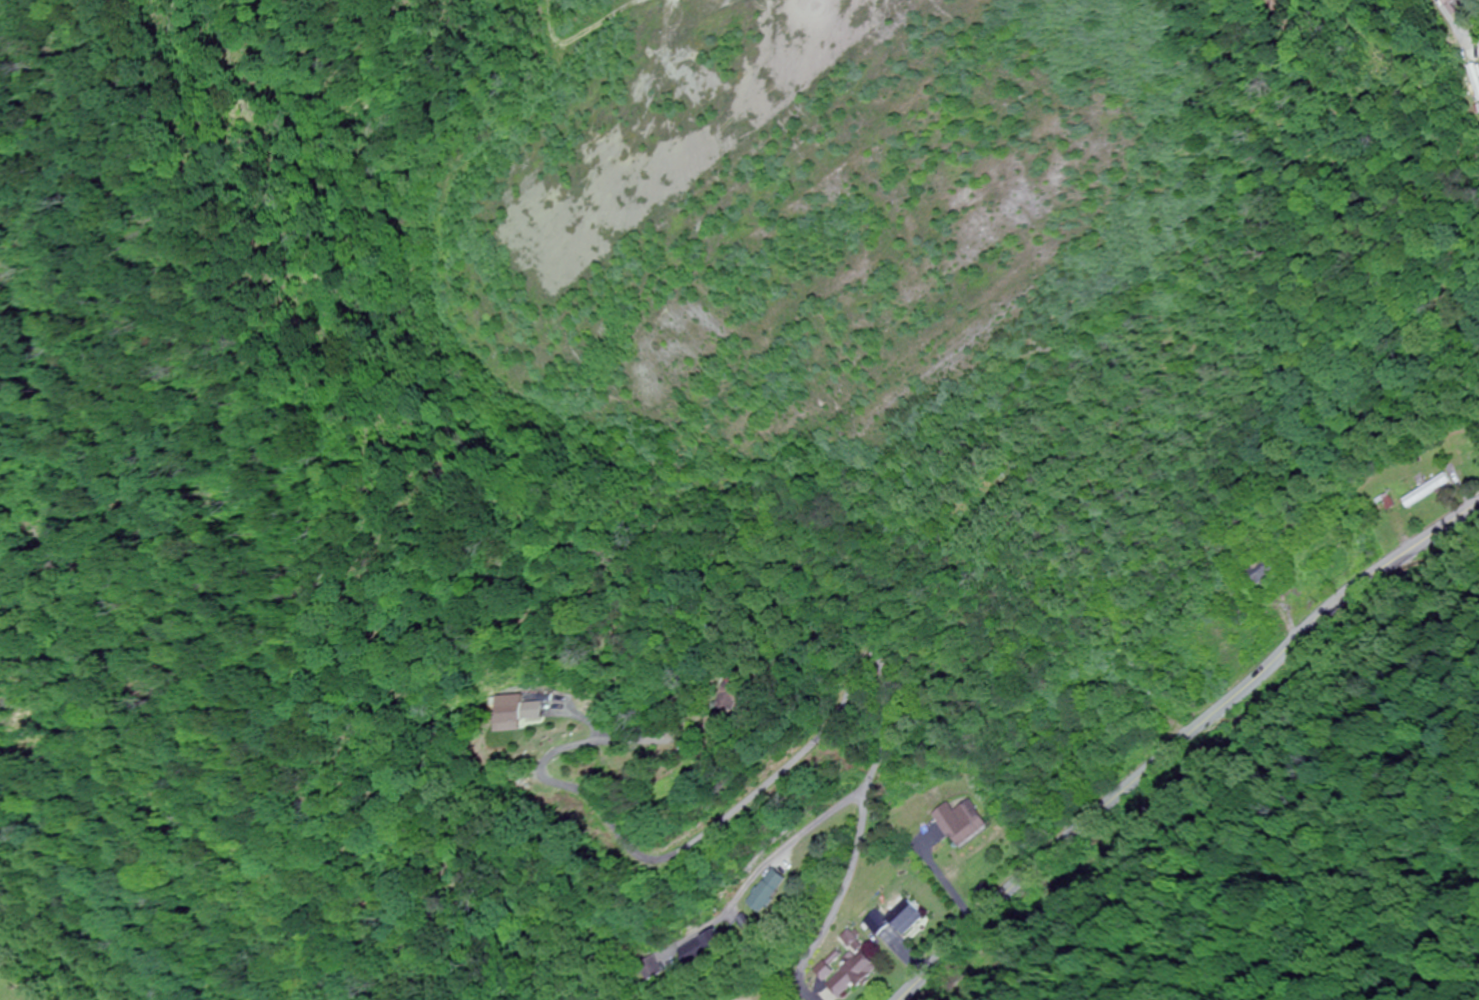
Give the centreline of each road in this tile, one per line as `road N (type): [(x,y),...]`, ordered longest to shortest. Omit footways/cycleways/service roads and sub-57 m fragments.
road 1 (residential): [(809,999),(798,977),(802,957),(843,890),(887,741),(891,708),(882,663),(860,660),(829,727),(785,775),(694,848),(665,860),(624,844),(588,801),(544,767),(587,739),(677,741),(725,722)]
road 2 (secondary): [(898,999),(1008,888),(1349,588),(1478,500)]

